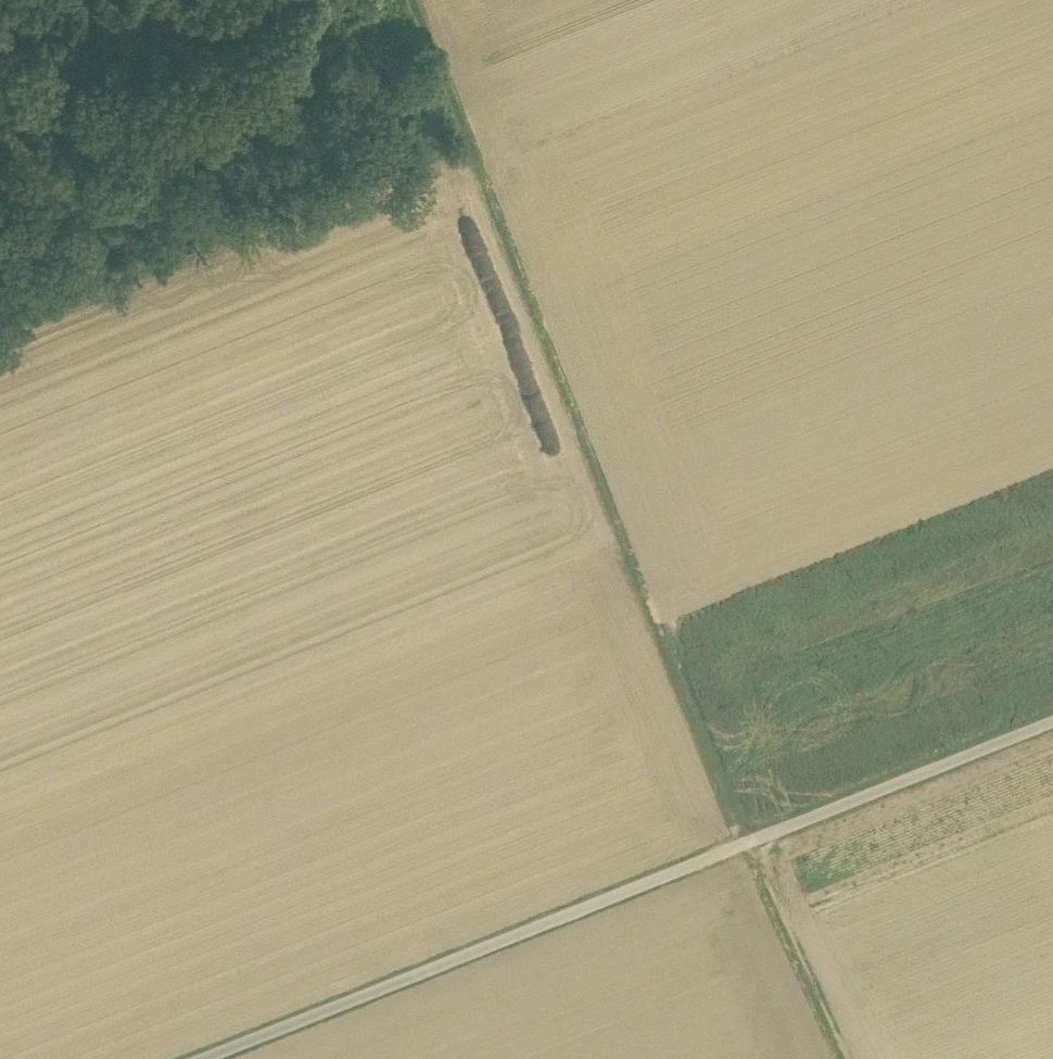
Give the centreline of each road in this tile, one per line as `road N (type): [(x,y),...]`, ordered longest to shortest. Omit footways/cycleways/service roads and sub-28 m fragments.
road 1 (track): [(418,0),(739,847)]
road 2 (track): [(739,847),(209,1058)]
road 3 (track): [(1052,723),(739,847)]
road 4 (track): [(743,846),(846,1058)]

